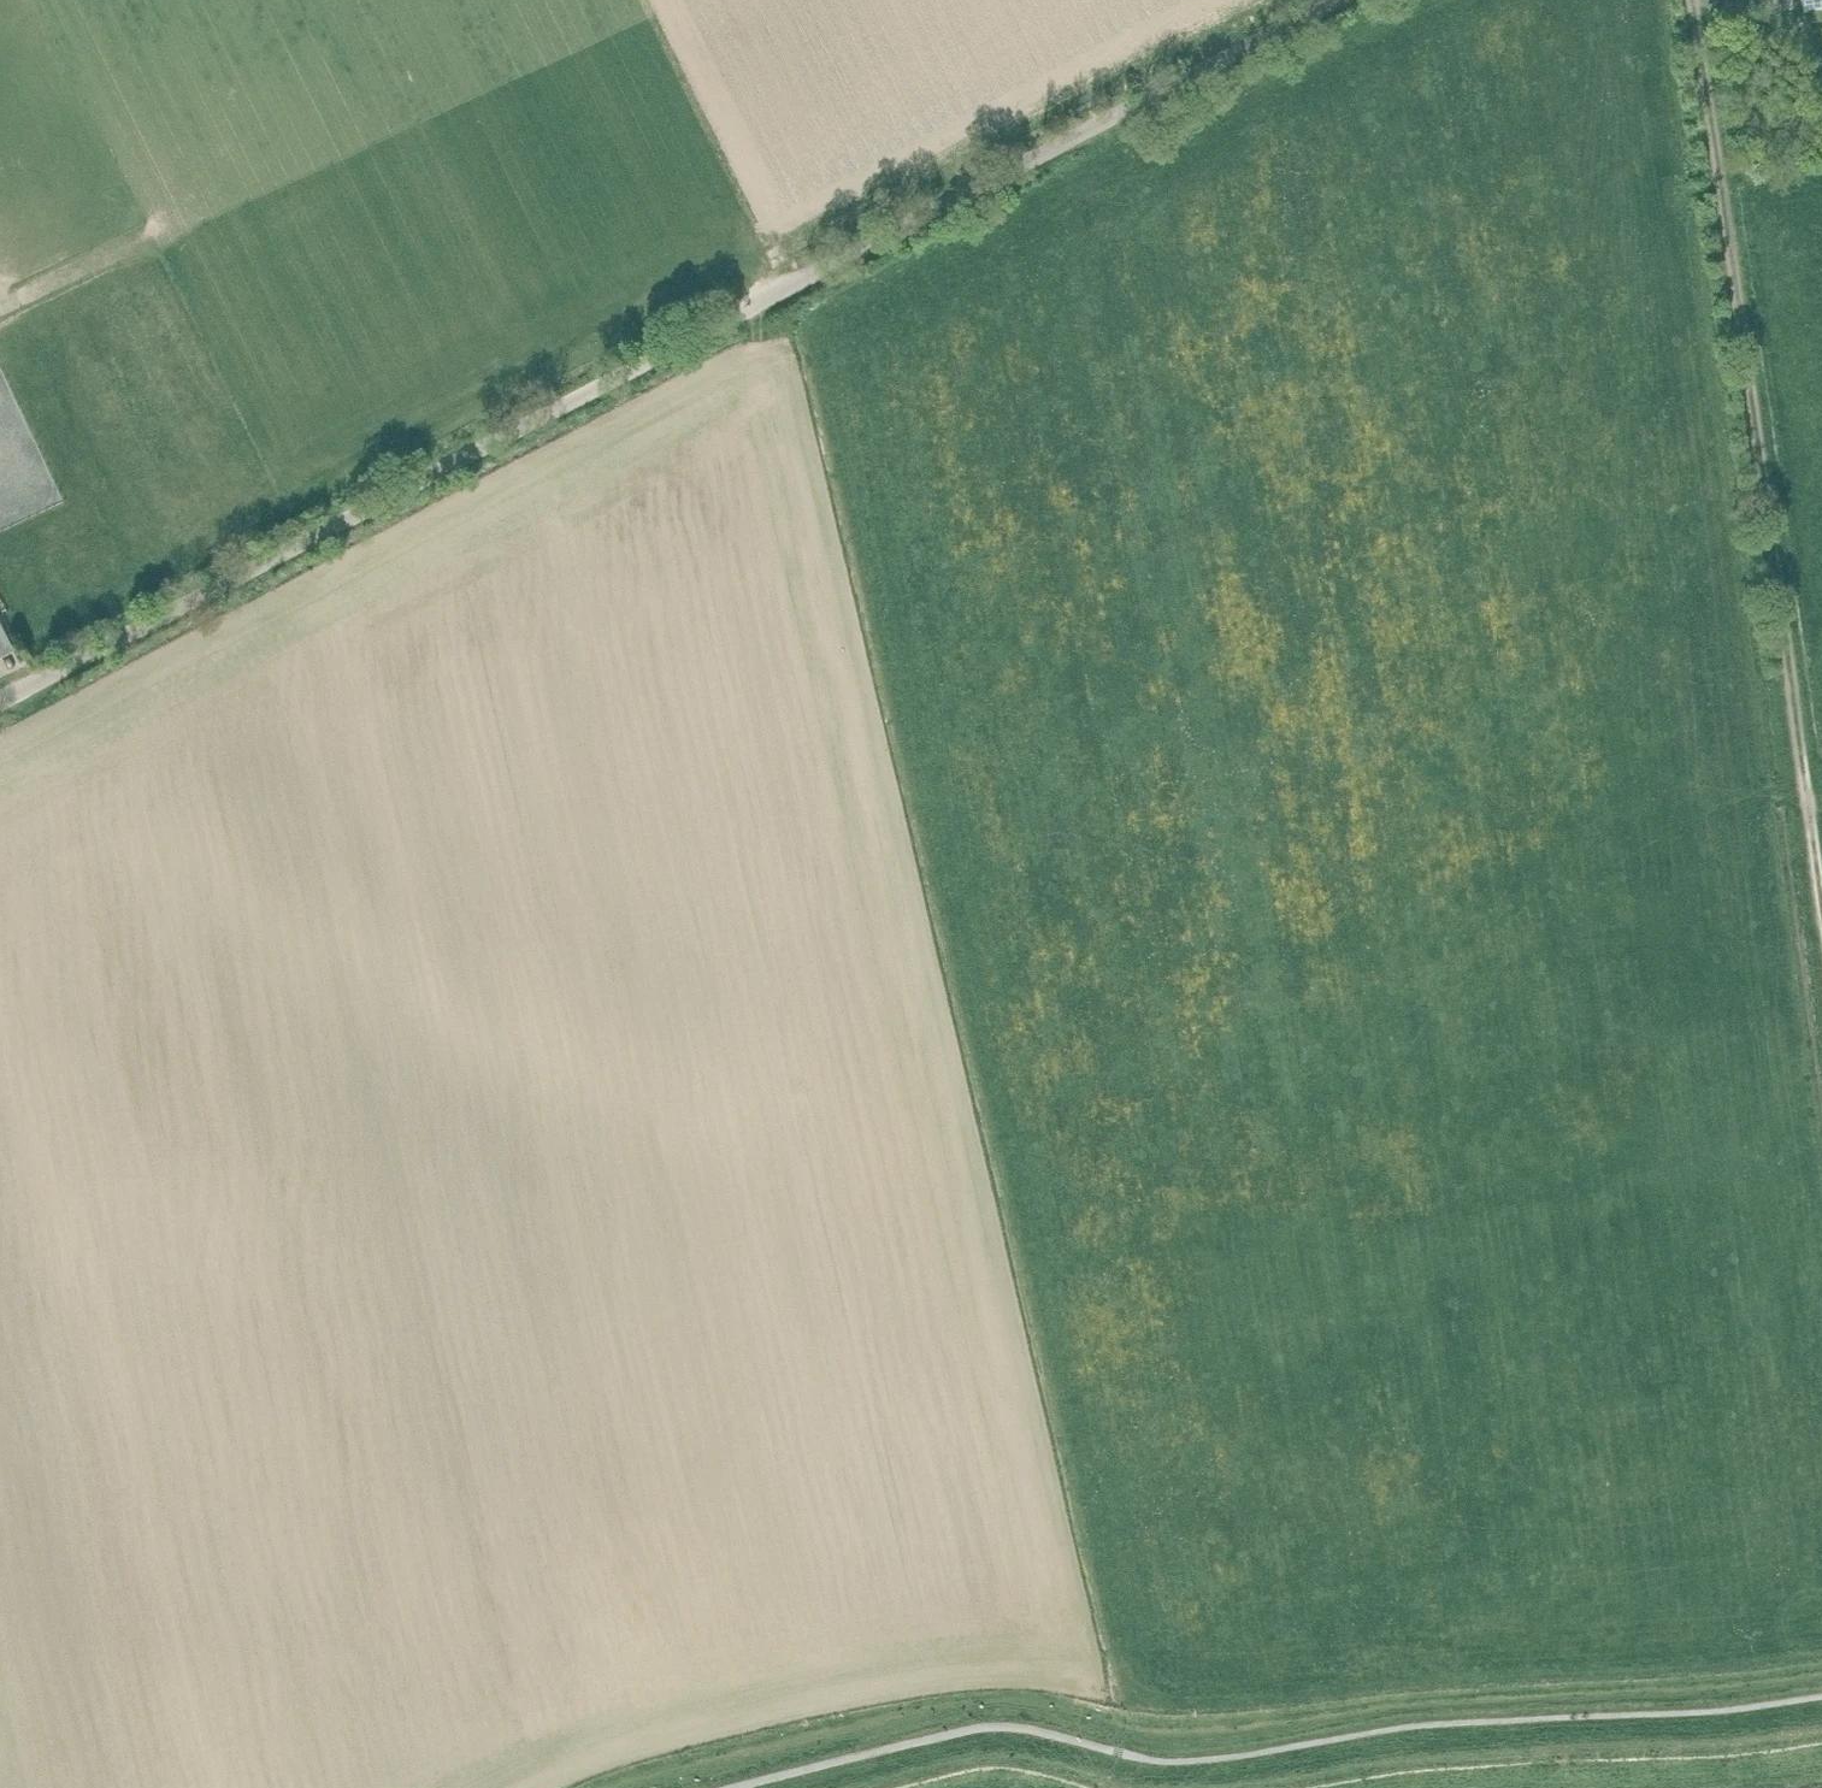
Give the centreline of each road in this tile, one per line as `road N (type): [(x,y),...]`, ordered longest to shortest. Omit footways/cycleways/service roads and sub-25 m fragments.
road 1 (unclassified): [(0,701),(1336,0)]
road 2 (track): [(1821,943),(1691,0)]

